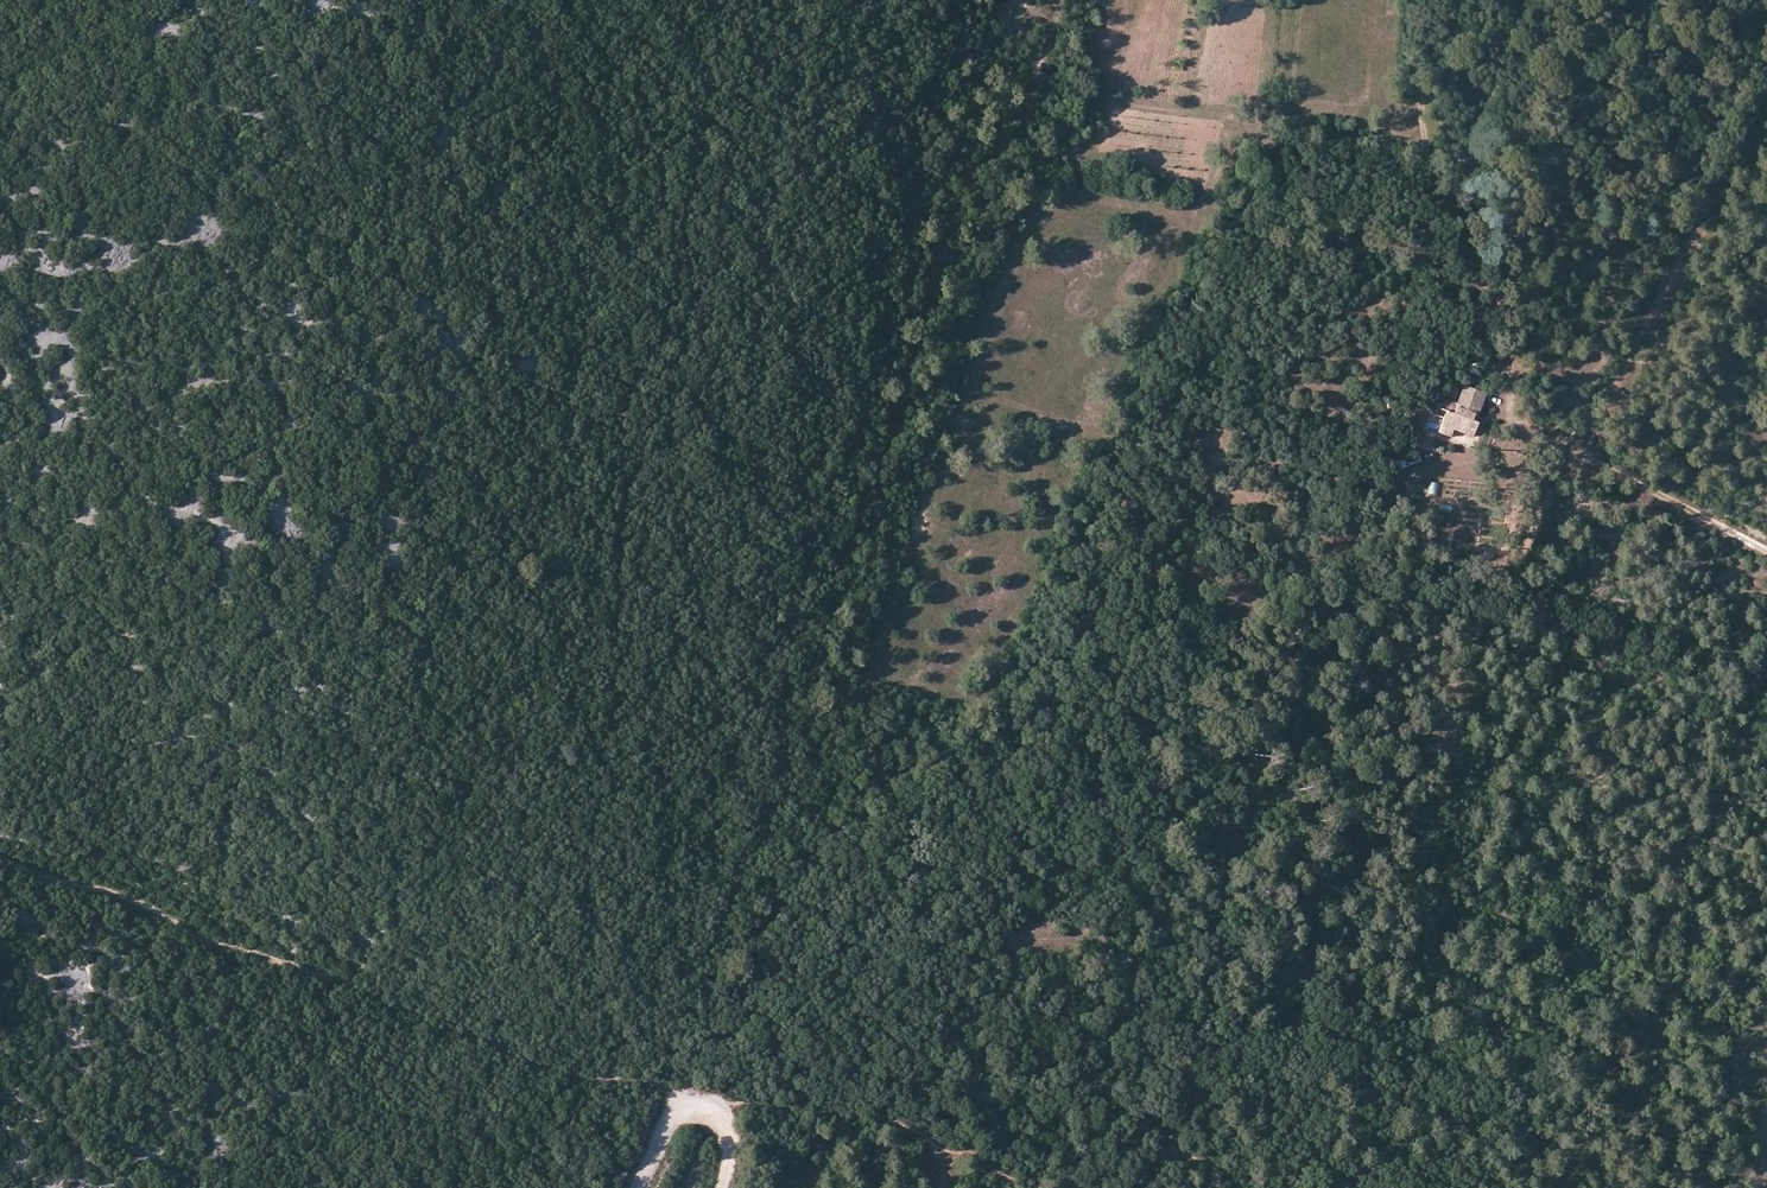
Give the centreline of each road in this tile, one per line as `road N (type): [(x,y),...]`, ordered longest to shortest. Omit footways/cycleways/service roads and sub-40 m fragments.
road 1 (track): [(1766,550),(1570,448)]
road 2 (track): [(723,1187),(731,1137),(719,1117),(688,1106),(640,1187)]

